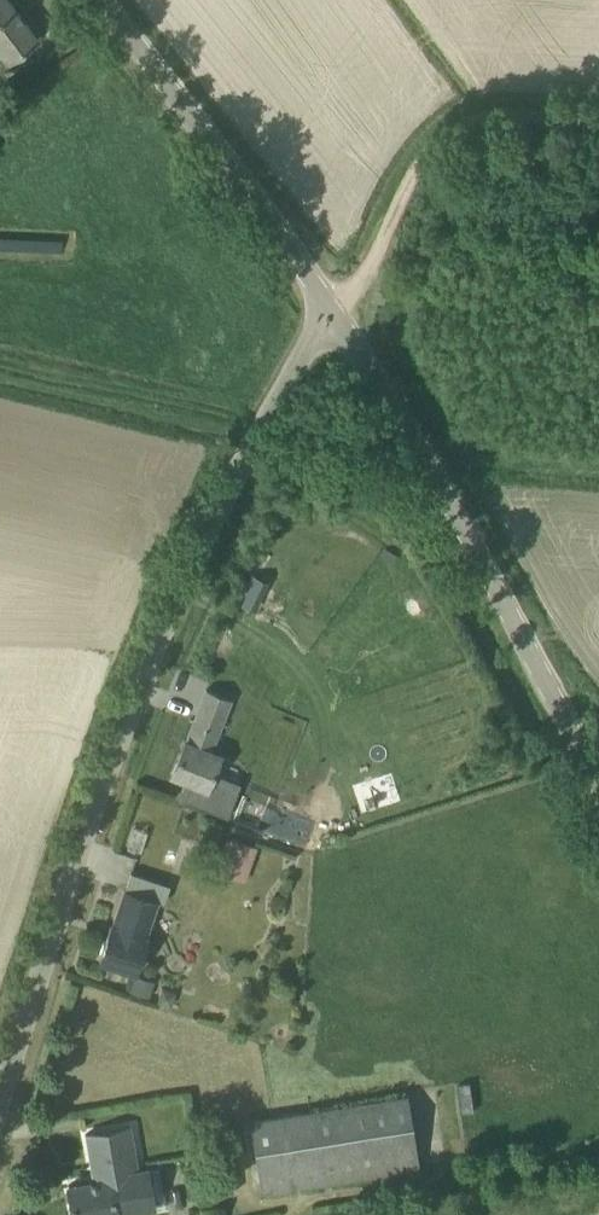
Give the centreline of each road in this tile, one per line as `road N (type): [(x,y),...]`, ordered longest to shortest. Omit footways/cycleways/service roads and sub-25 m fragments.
road 1 (unclassified): [(0,1106),(130,711),(257,423),(334,316)]
road 2 (unclassified): [(598,784),(426,456),(334,316)]
road 3 (unclassified): [(334,316),(102,0)]
road 4 (track): [(0,366),(257,423)]
road 5 (unclassified): [(334,316),(430,152)]
road 6 (track): [(430,152),(486,122),(529,115),(598,120)]
road 7 (track): [(598,459),(474,447),(426,456)]

